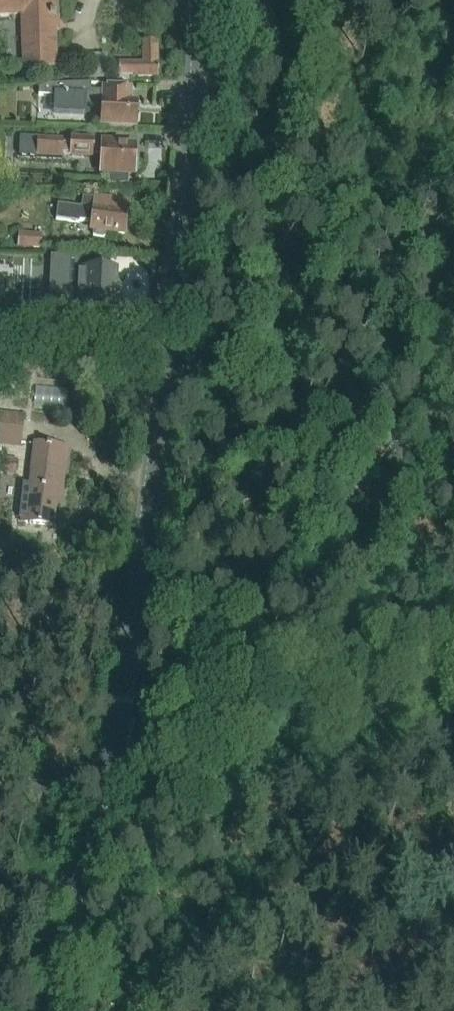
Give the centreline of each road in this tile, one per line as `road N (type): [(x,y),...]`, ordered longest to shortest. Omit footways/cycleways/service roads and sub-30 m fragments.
road 1 (tertiary): [(112,770),(194,155),(196,0)]
road 2 (unclassified): [(112,770),(453,676)]
road 3 (tertiary): [(47,1010),(112,770)]

